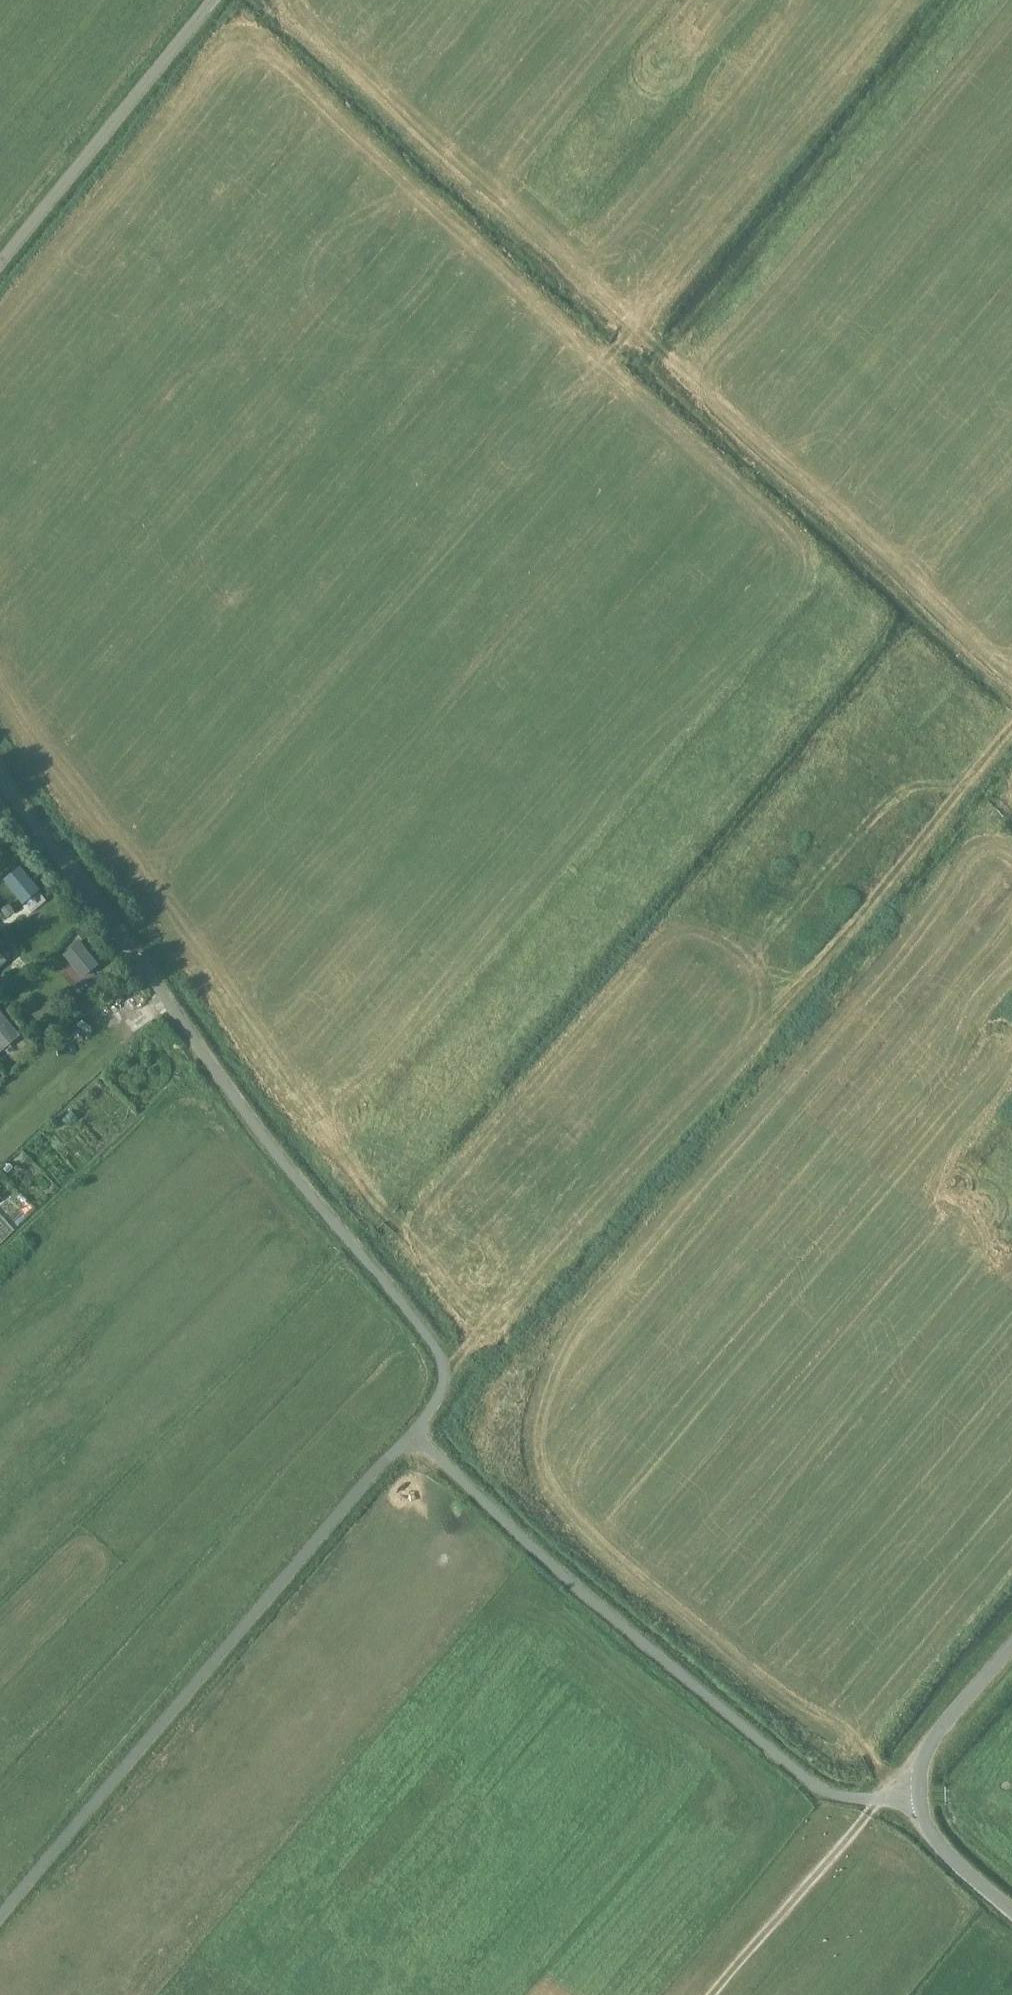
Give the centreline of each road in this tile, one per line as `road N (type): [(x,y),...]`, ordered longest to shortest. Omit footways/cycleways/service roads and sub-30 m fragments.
road 1 (unclassified): [(0,262),(213,0)]
road 2 (unclassified): [(1011,1910),(943,1848),(922,1813),(918,1776),(928,1745),(1011,1646)]
road 3 (track): [(920,1802),(871,1806),(710,1994)]

